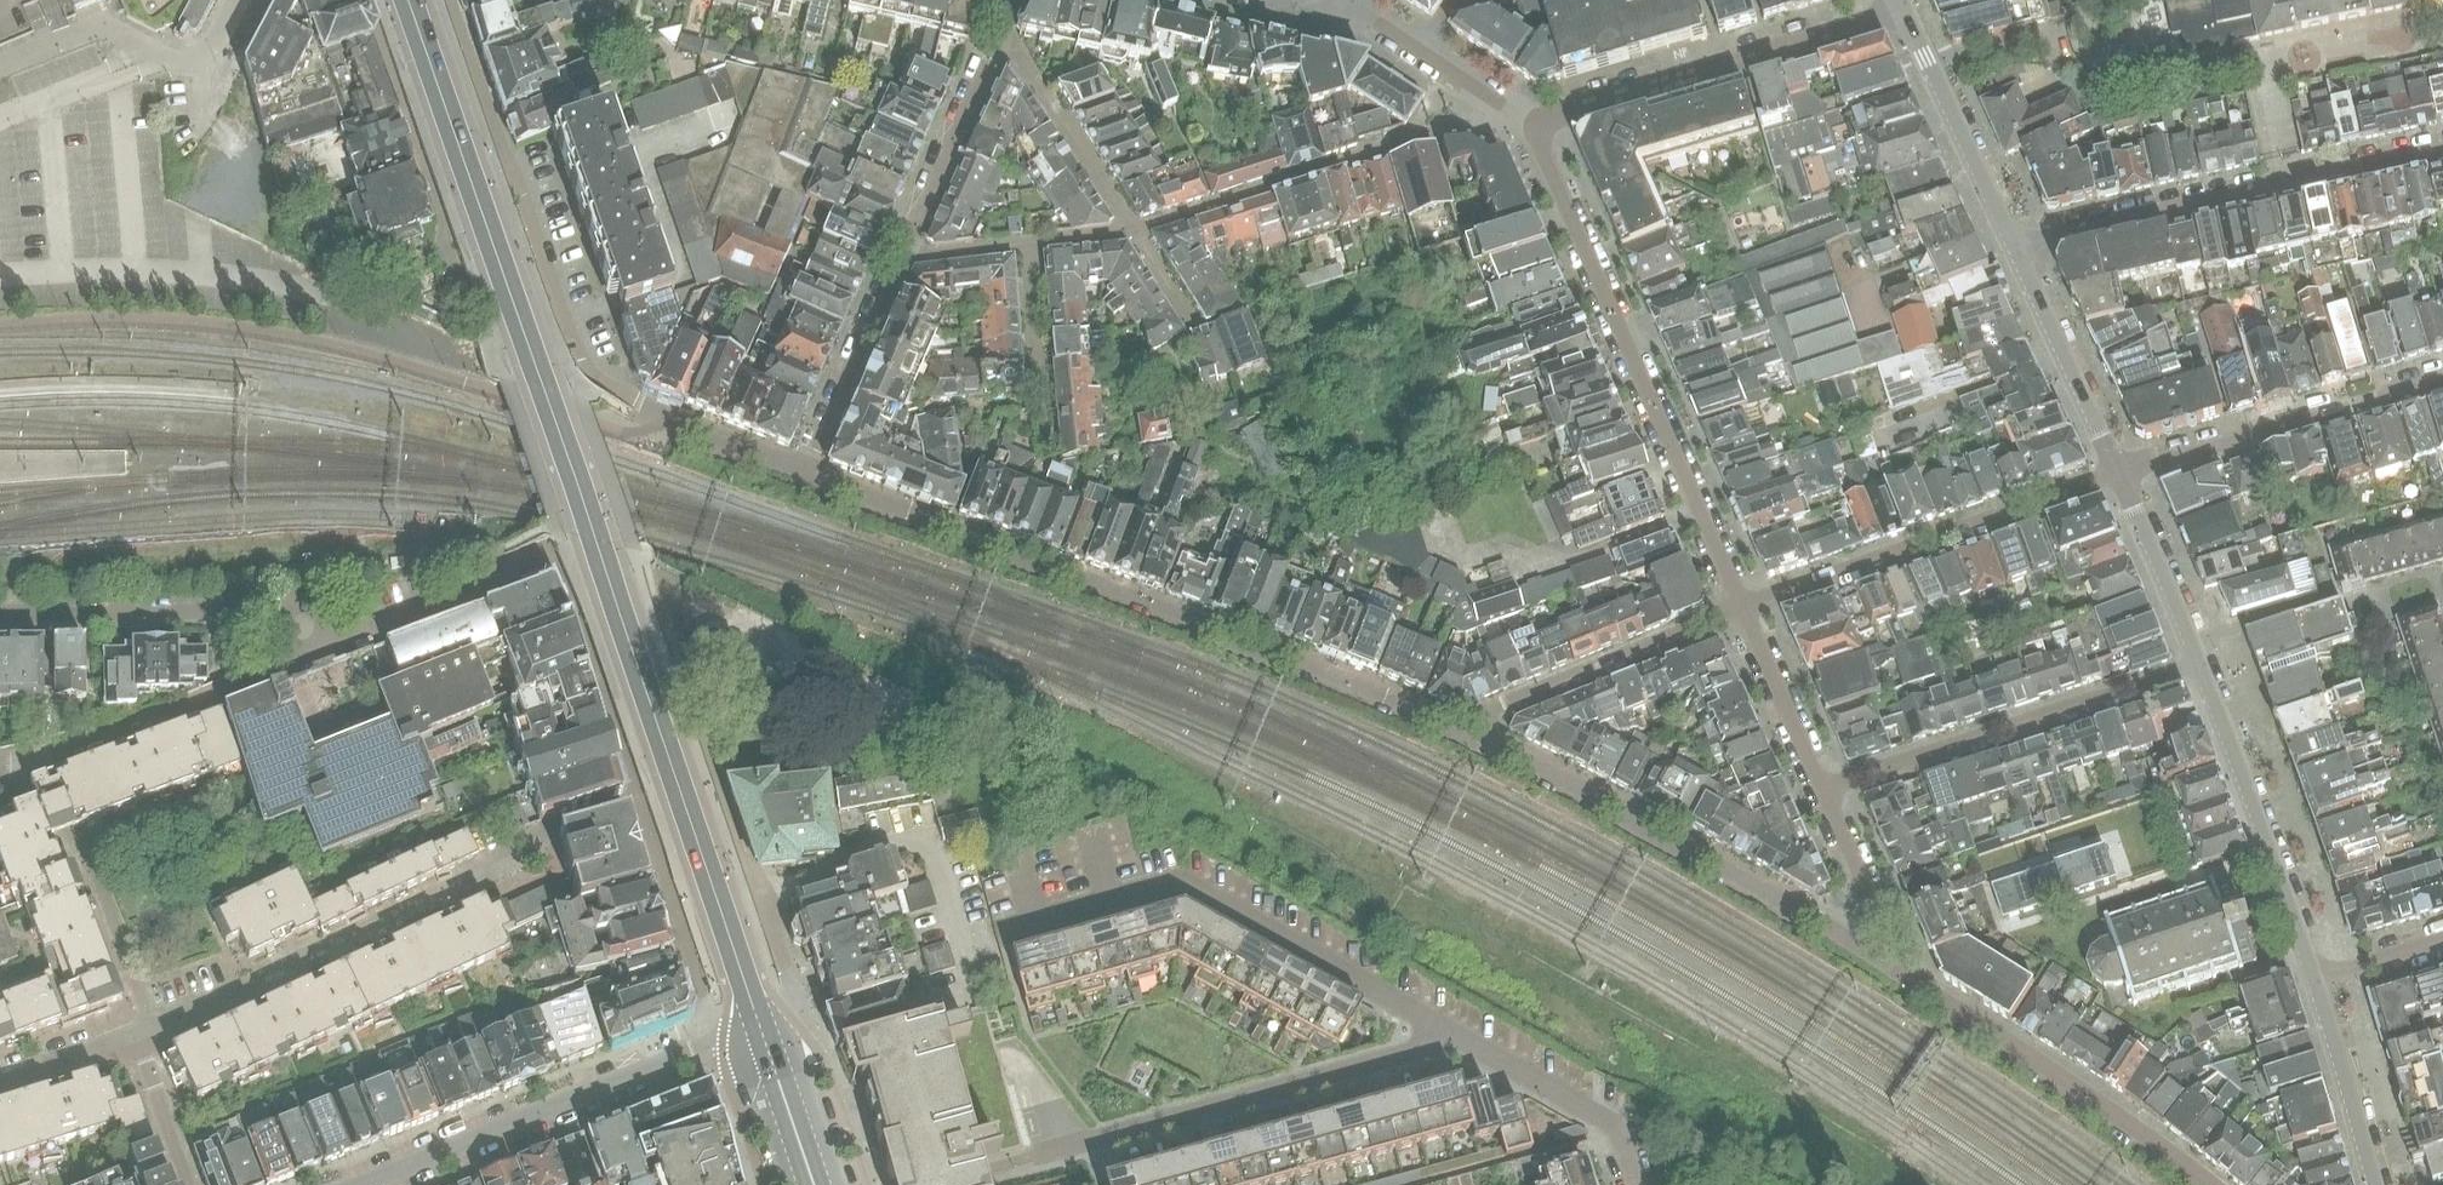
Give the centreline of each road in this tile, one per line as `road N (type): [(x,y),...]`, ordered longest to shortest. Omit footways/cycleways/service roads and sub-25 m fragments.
road 1 (residential): [(804,471),(1463,722)]
road 2 (residential): [(804,471),(627,398),(600,383),(576,353),(452,0)]
road 3 (residential): [(1512,116),(1558,174),(1740,597)]
road 4 (secondary): [(591,547),(760,1026)]
road 5 (residential): [(1455,1037),(1183,884),(1000,933)]
road 6 (residential): [(1463,722),(1871,955)]
road 7 (residential): [(1455,1037),(1025,1159)]
road 8 (residential): [(519,838),(505,864),(136,1034)]
road 9 (residential): [(2442,145),(2086,225),(2022,253)]
road 10 (secondary): [(405,0),(537,396)]
road 11 (residential): [(1871,955),(2095,1100),(2209,1184)]
road 12 (residential): [(2123,467),(1740,597)]
road 13 (residential): [(1512,116),(1895,0)]
road 14 (residential): [(1512,116),(1132,233)]
road 15 (residential): [(1824,785),(2198,663)]
road 16 (residential): [(722,1041),(360,1184)]
road 17 (residential): [(2321,987),(2198,663)]
road 18 (residential): [(473,589),(548,560),(635,800)]
road 19 (residential): [(311,654),(301,625),(266,611),(0,617)]
road 20 (residential): [(2123,467),(2442,375)]
road 21 (residential): [(0,767),(311,654)]
road 22 (residential): [(1740,597),(1463,722)]
road 23 (unclassified): [(235,0),(196,59),(178,63),(98,29),(0,65)]
road 24 (residential): [(2022,253),(1910,0)]
road 25 (residential): [(635,800),(722,1041)]
road 26 (residential): [(1001,27),(900,259)]
road 27 (residential): [(1636,1184),(1618,1131),(1455,1037)]
road 28 (residential): [(1132,233),(1001,27)]
road 29 (residential): [(2123,467),(2022,253)]
road 30 (residential): [(900,259),(804,471)]
road 31 (residential): [(2198,663),(2123,467)]
road 32 (residential): [(1740,597),(1824,785)]
road 33 (residential): [(2375,1184),(2321,987)]
road 34 (residential): [(1824,785),(1864,885),(1871,955)]
road 35 (residential): [(473,589),(311,654)]
road 36 (secondary): [(814,1184),(760,1026)]
road 37 (secondary): [(591,547),(537,396)]
road 38 (residential): [(188,1184),(136,1034)]
road 39 (residential): [(1043,400),(1029,244)]
road 40 (residential): [(136,1034),(0,1079)]
road 41 (residential): [(1029,244),(900,259)]
road 42 (residential): [(2442,949),(2321,987)]
road 43 (residential): [(635,800),(519,838)]

